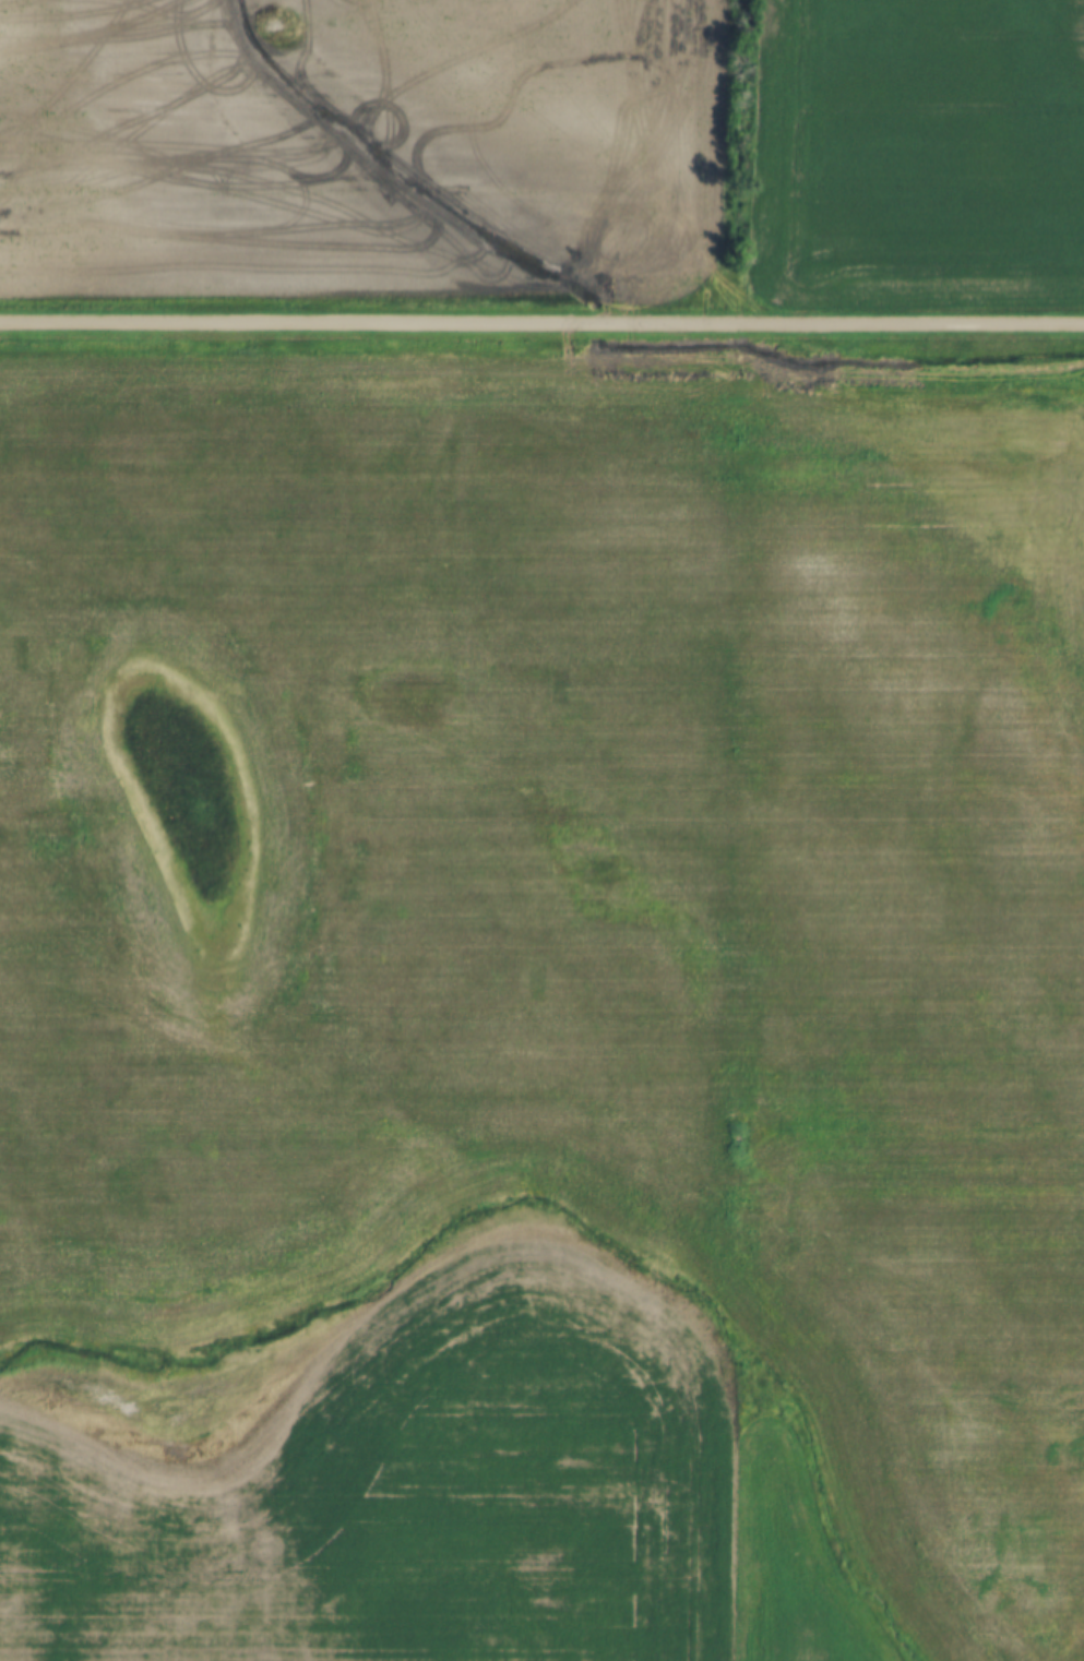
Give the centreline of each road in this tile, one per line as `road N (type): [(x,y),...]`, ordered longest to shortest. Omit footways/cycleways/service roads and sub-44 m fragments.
road 1 (residential): [(1083,323),(0,320)]

